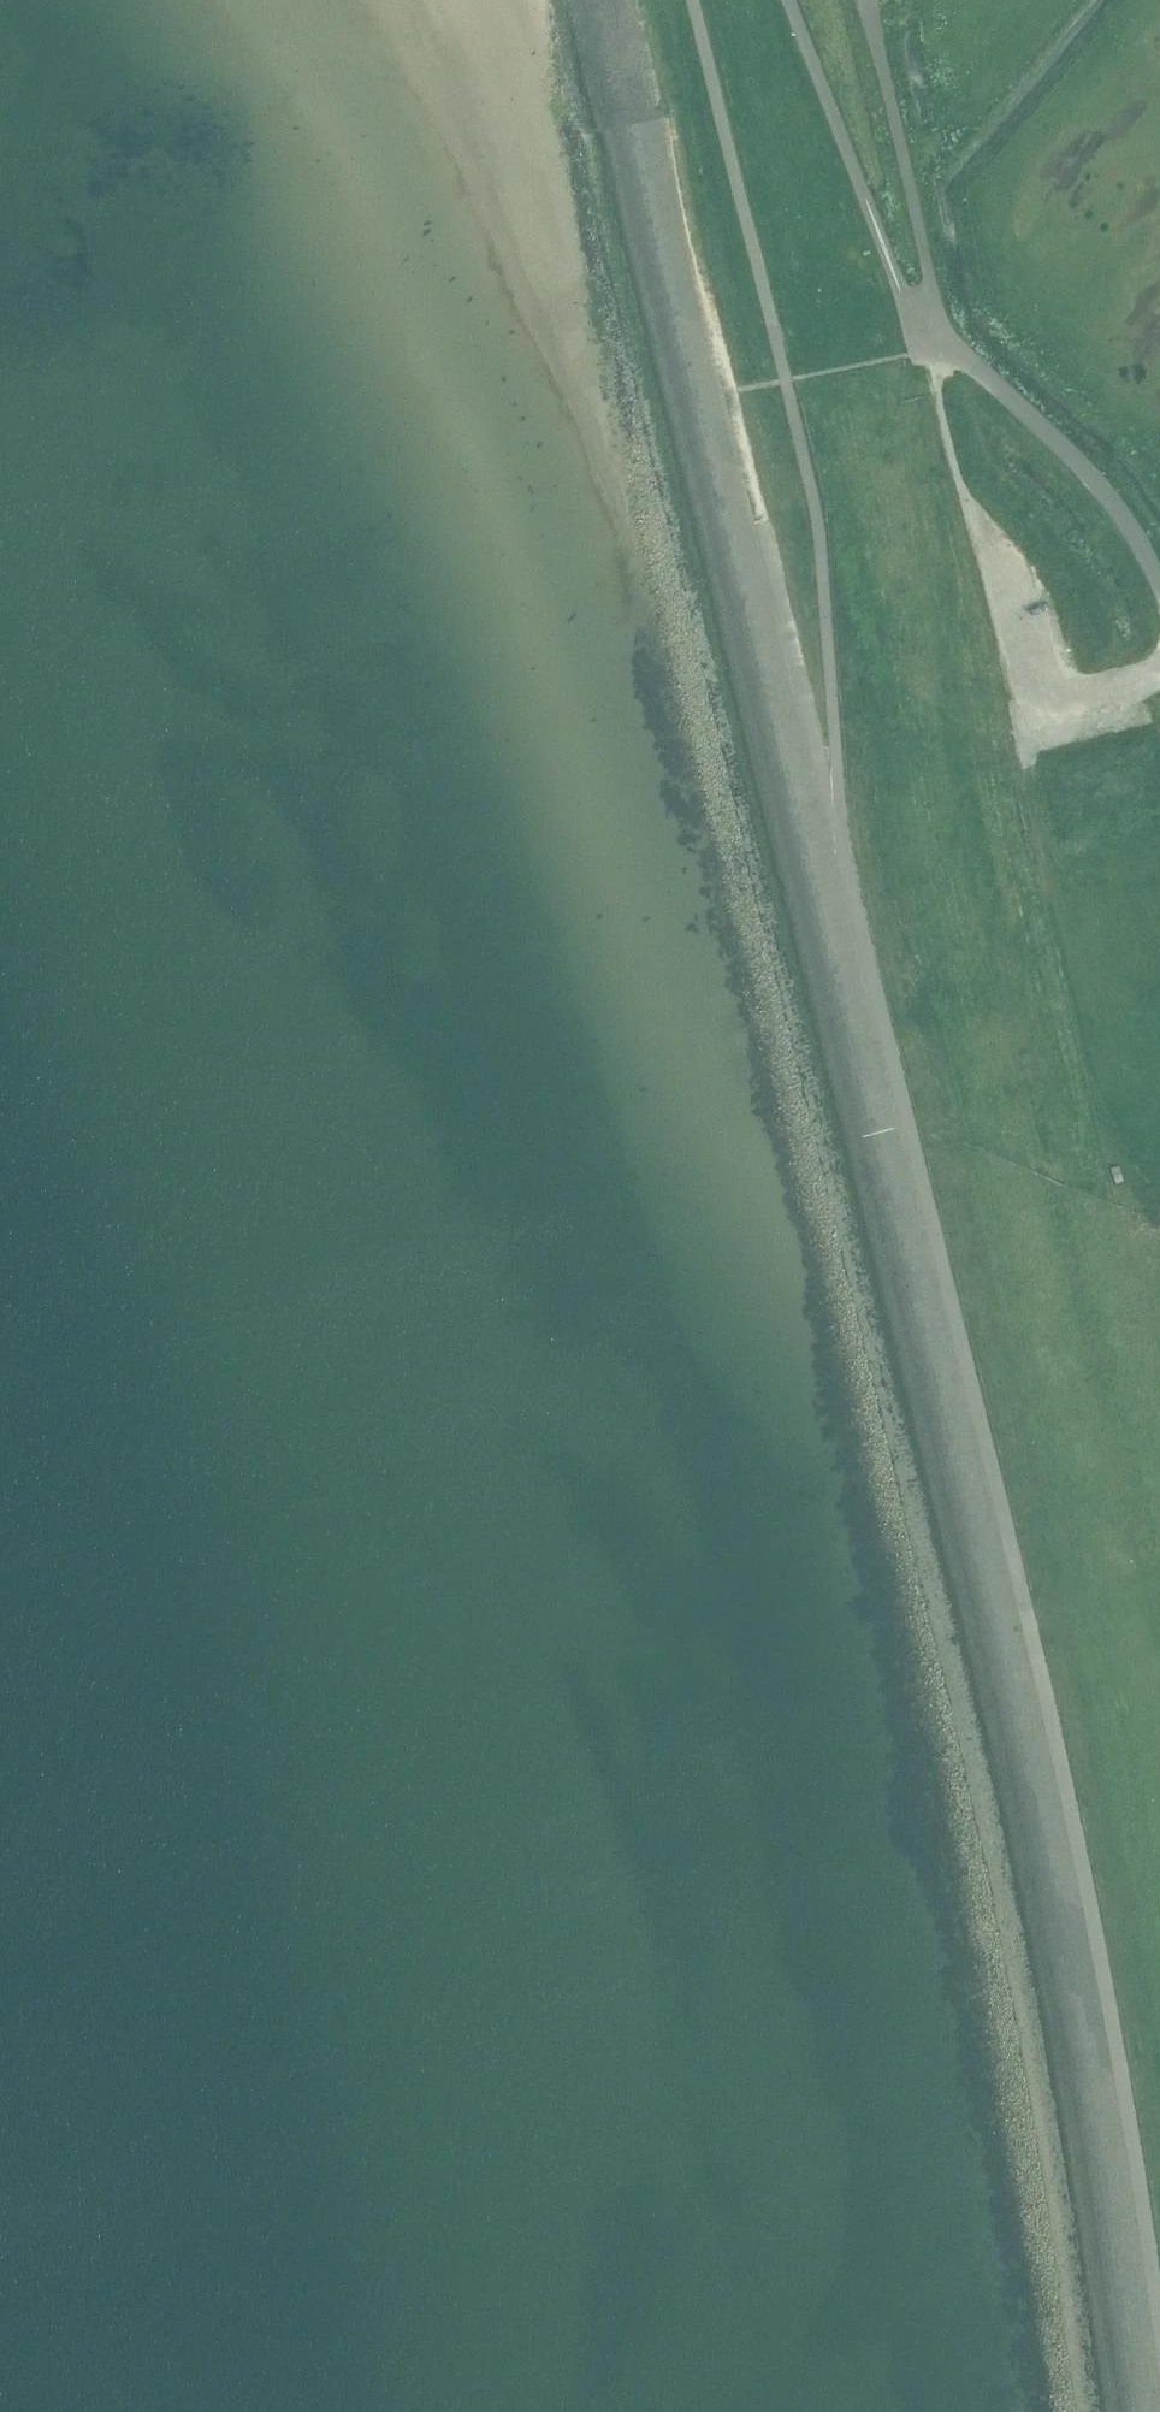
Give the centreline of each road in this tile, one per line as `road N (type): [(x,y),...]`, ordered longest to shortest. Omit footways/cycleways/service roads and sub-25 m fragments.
road 1 (unclassified): [(888,259),(927,326),(1094,482),(1159,586)]

